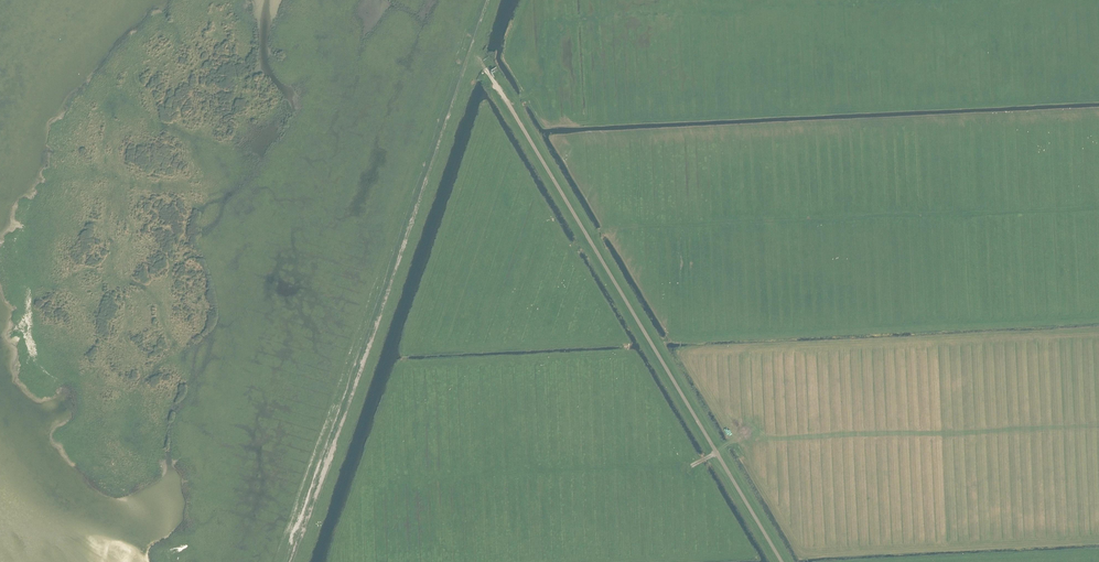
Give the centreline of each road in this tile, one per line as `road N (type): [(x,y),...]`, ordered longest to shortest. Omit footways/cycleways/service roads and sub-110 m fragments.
road 1 (unclassified): [(782,561),(490,75)]

